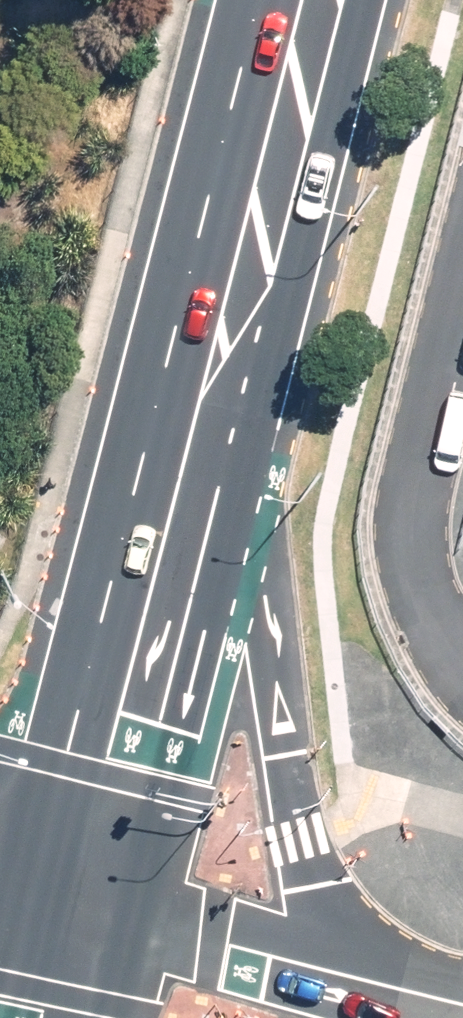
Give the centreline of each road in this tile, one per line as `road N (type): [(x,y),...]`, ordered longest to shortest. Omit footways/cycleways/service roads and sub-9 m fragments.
road 1 (secondary): [(243,321),(283,753),(332,895),(376,961),(460,1017)]
road 2 (secondary): [(243,321),(90,916)]
road 3 (unclassified): [(90,916),(453,1017)]
road 4 (secondary): [(321,0),(243,321)]

